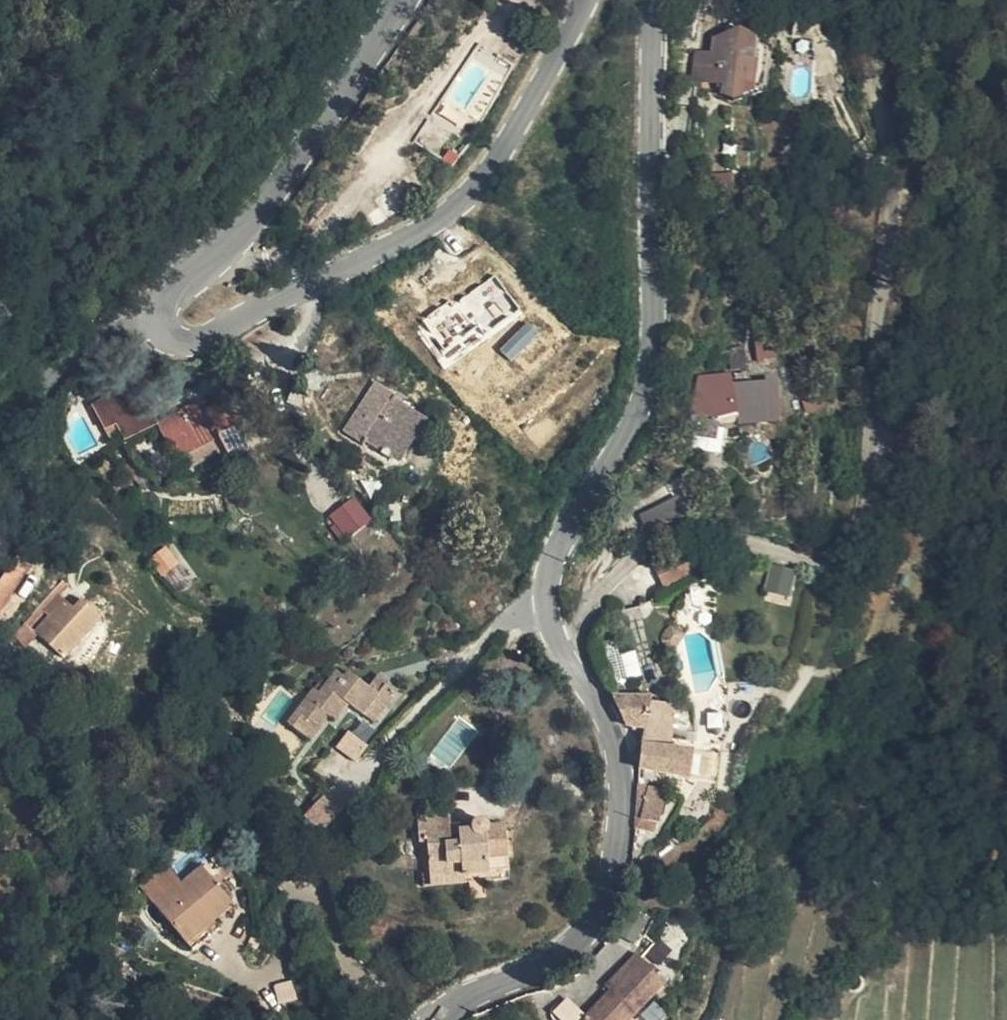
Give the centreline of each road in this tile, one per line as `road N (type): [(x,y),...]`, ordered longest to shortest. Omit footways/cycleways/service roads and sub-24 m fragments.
road 1 (secondary): [(659,0),(647,384),(565,538),(549,573),(546,616),(608,740),(616,789),(611,867),(583,934),(557,958),(427,1019)]
road 2 (secondary): [(161,315),(168,331),(194,341),(469,202),(501,160),(587,0)]
road 3 (secondary): [(406,0),(281,182),(166,292),(161,315)]
road 4 (residential): [(0,507),(53,382),(86,335),(161,315)]

